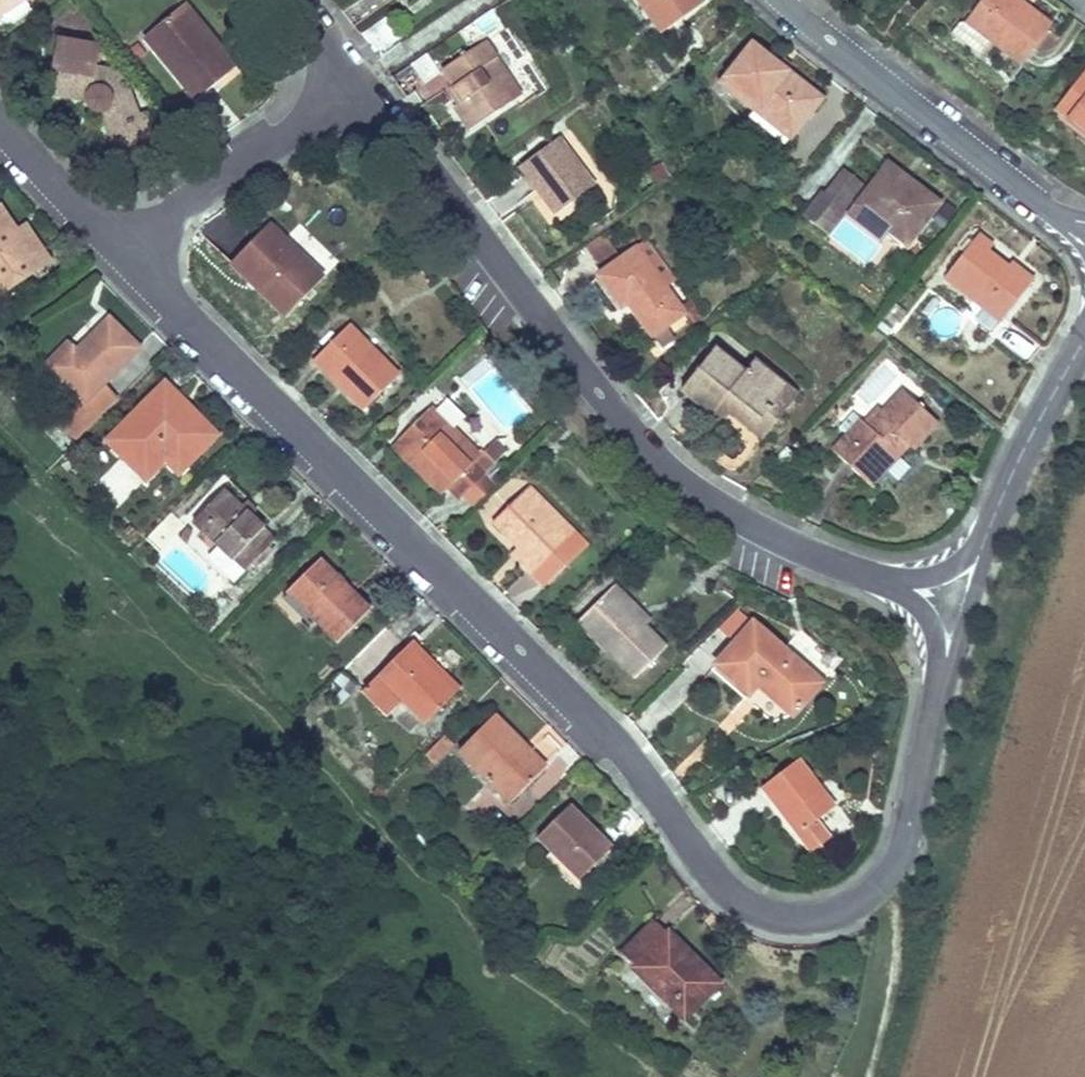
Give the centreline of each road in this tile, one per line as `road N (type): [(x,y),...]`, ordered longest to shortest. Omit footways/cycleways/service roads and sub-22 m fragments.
road 1 (residential): [(110,250),(597,725),(712,878),(745,906),(789,915),(834,906),(885,863),(953,607)]
road 2 (residential): [(953,607),(750,521),(633,436),(358,81)]
road 3 (residential): [(777,0),(1084,234)]
road 4 (residential): [(1084,322),(953,607)]
road 5 (residential): [(358,81),(110,250)]
road 6 (residential): [(0,128),(110,250)]

